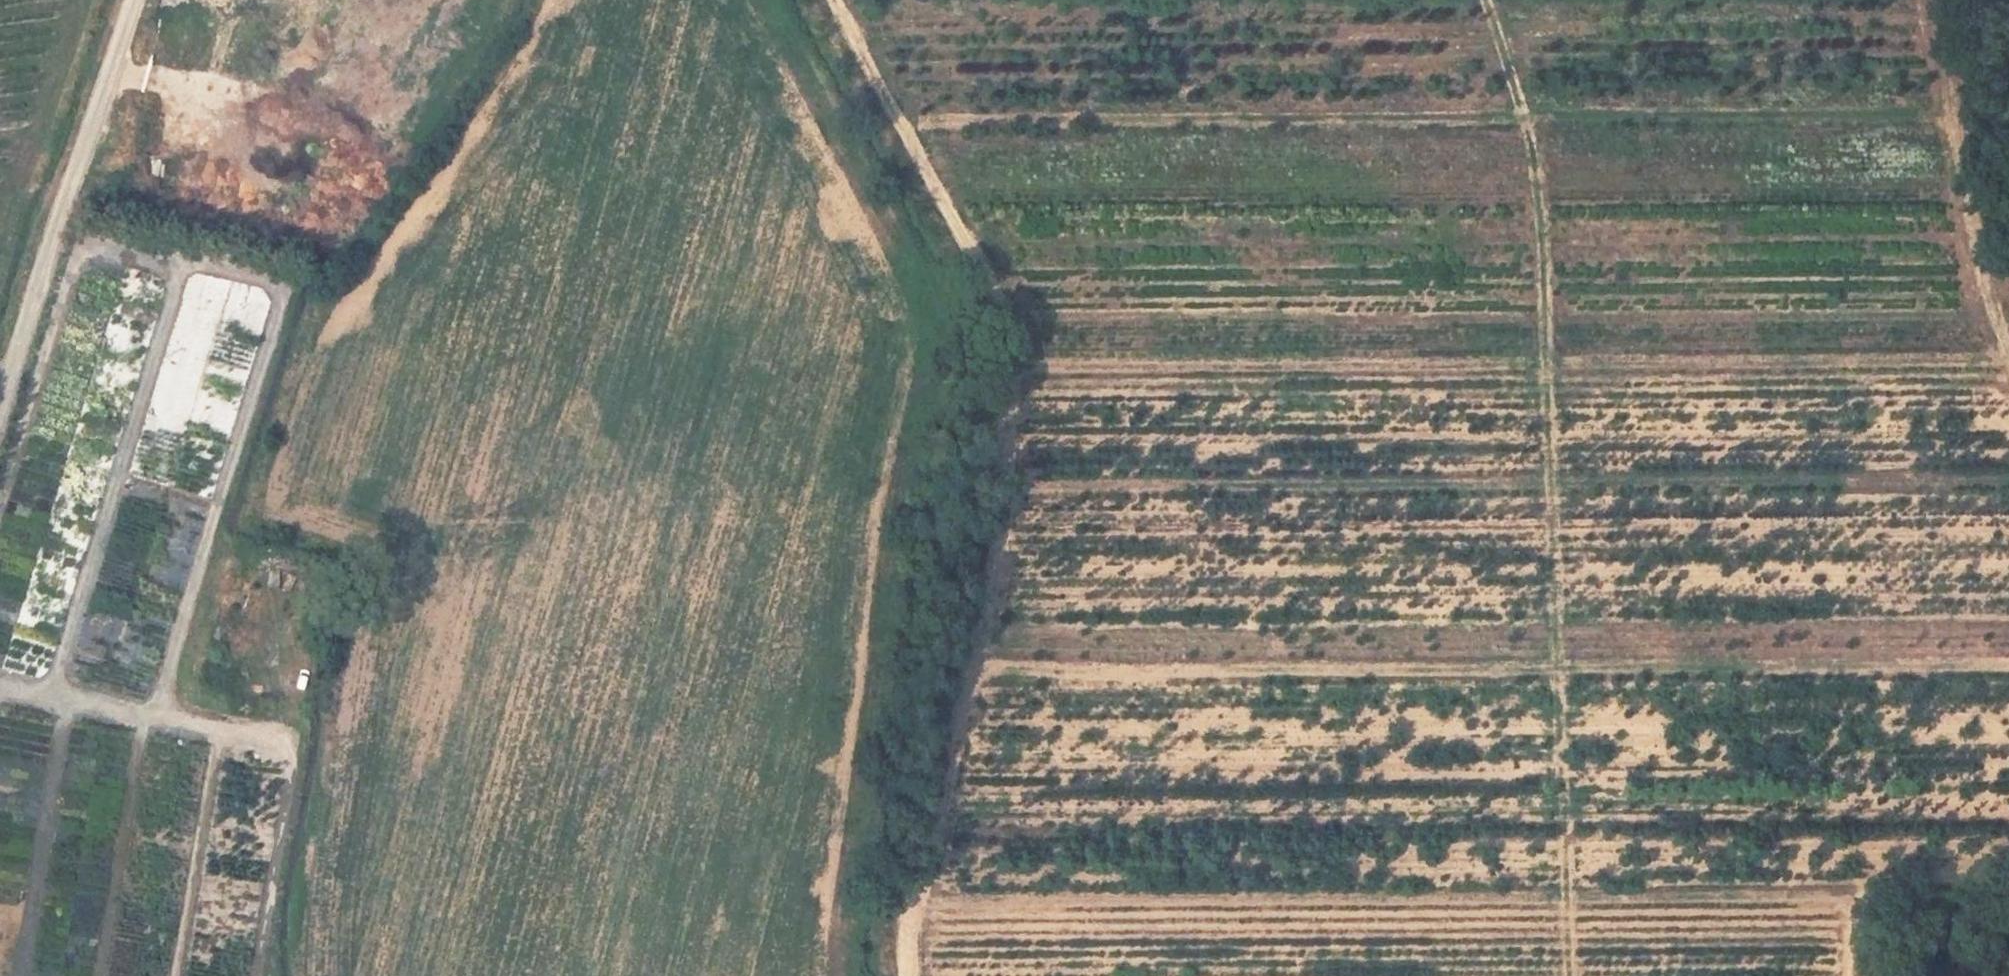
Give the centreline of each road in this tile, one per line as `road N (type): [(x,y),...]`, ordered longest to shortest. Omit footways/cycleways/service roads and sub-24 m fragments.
road 1 (track): [(130,0),(0,387)]

